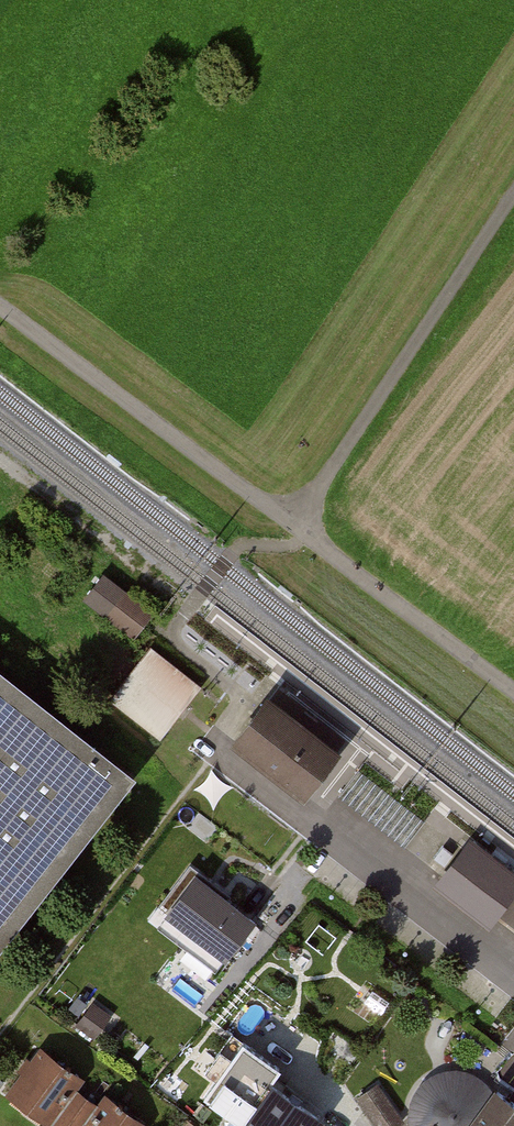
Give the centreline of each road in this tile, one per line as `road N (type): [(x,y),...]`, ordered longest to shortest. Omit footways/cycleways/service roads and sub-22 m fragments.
road 1 (track): [(513,691),(0,307)]
road 2 (track): [(298,530),(513,195)]
road 3 (unclassified): [(513,970),(218,750)]

